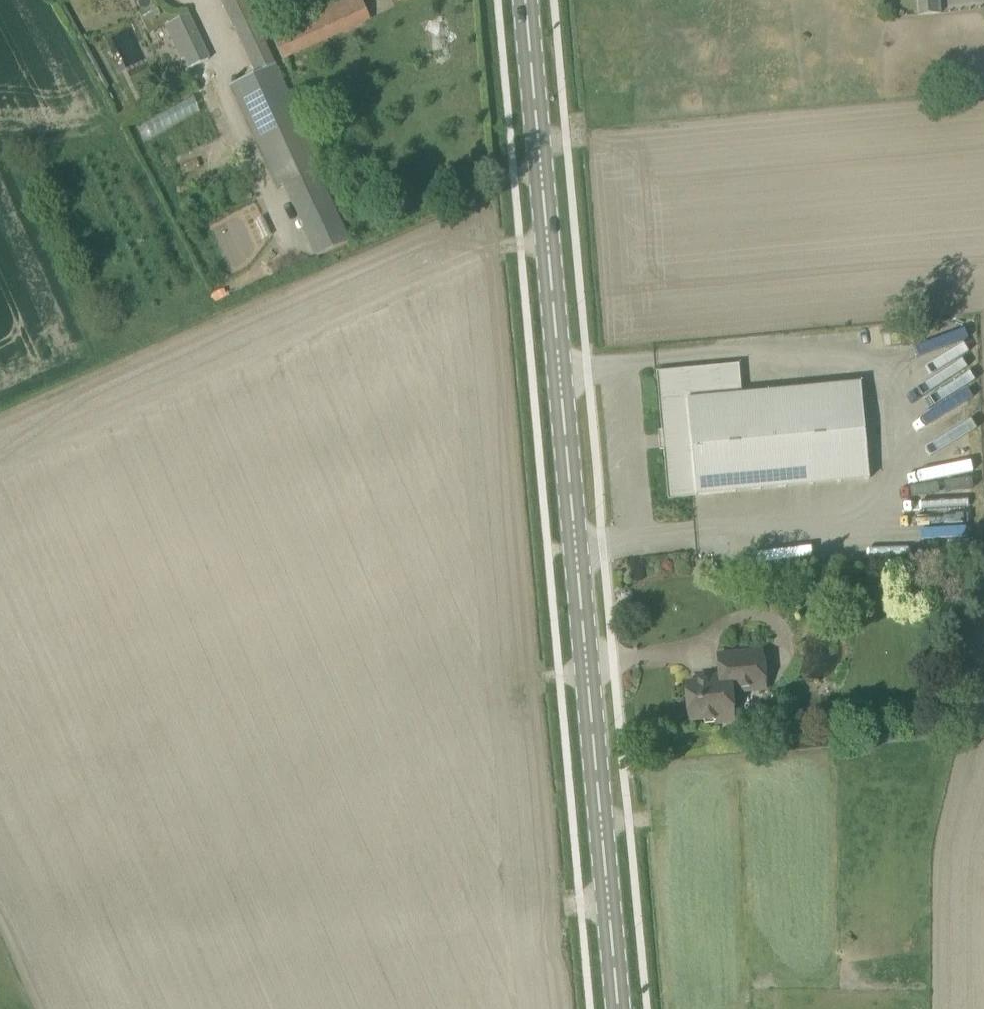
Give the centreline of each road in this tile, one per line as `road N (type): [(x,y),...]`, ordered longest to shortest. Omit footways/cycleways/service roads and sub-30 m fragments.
road 1 (secondary): [(618,1008),(525,0)]

